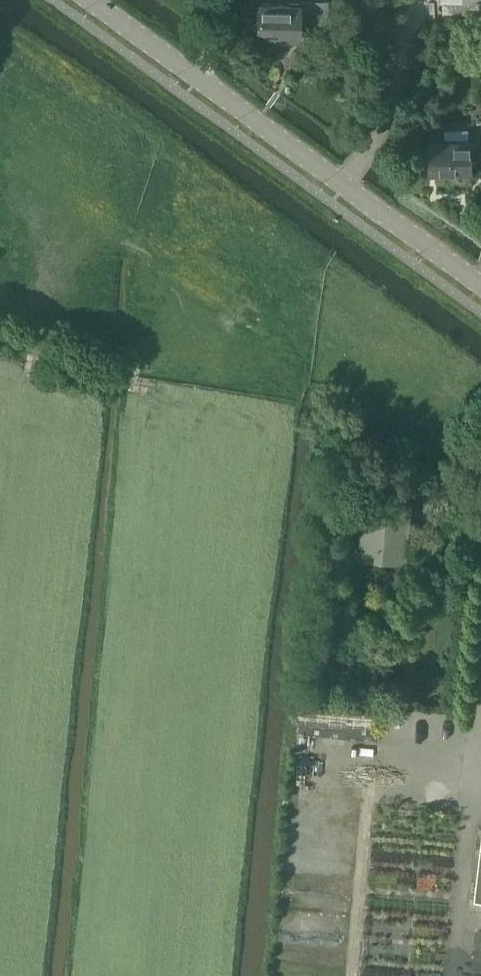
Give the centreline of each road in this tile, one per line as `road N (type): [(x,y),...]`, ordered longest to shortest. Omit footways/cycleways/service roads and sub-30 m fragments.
road 1 (tertiary): [(480,282),(87,0)]
road 2 (track): [(457,975),(480,779)]

